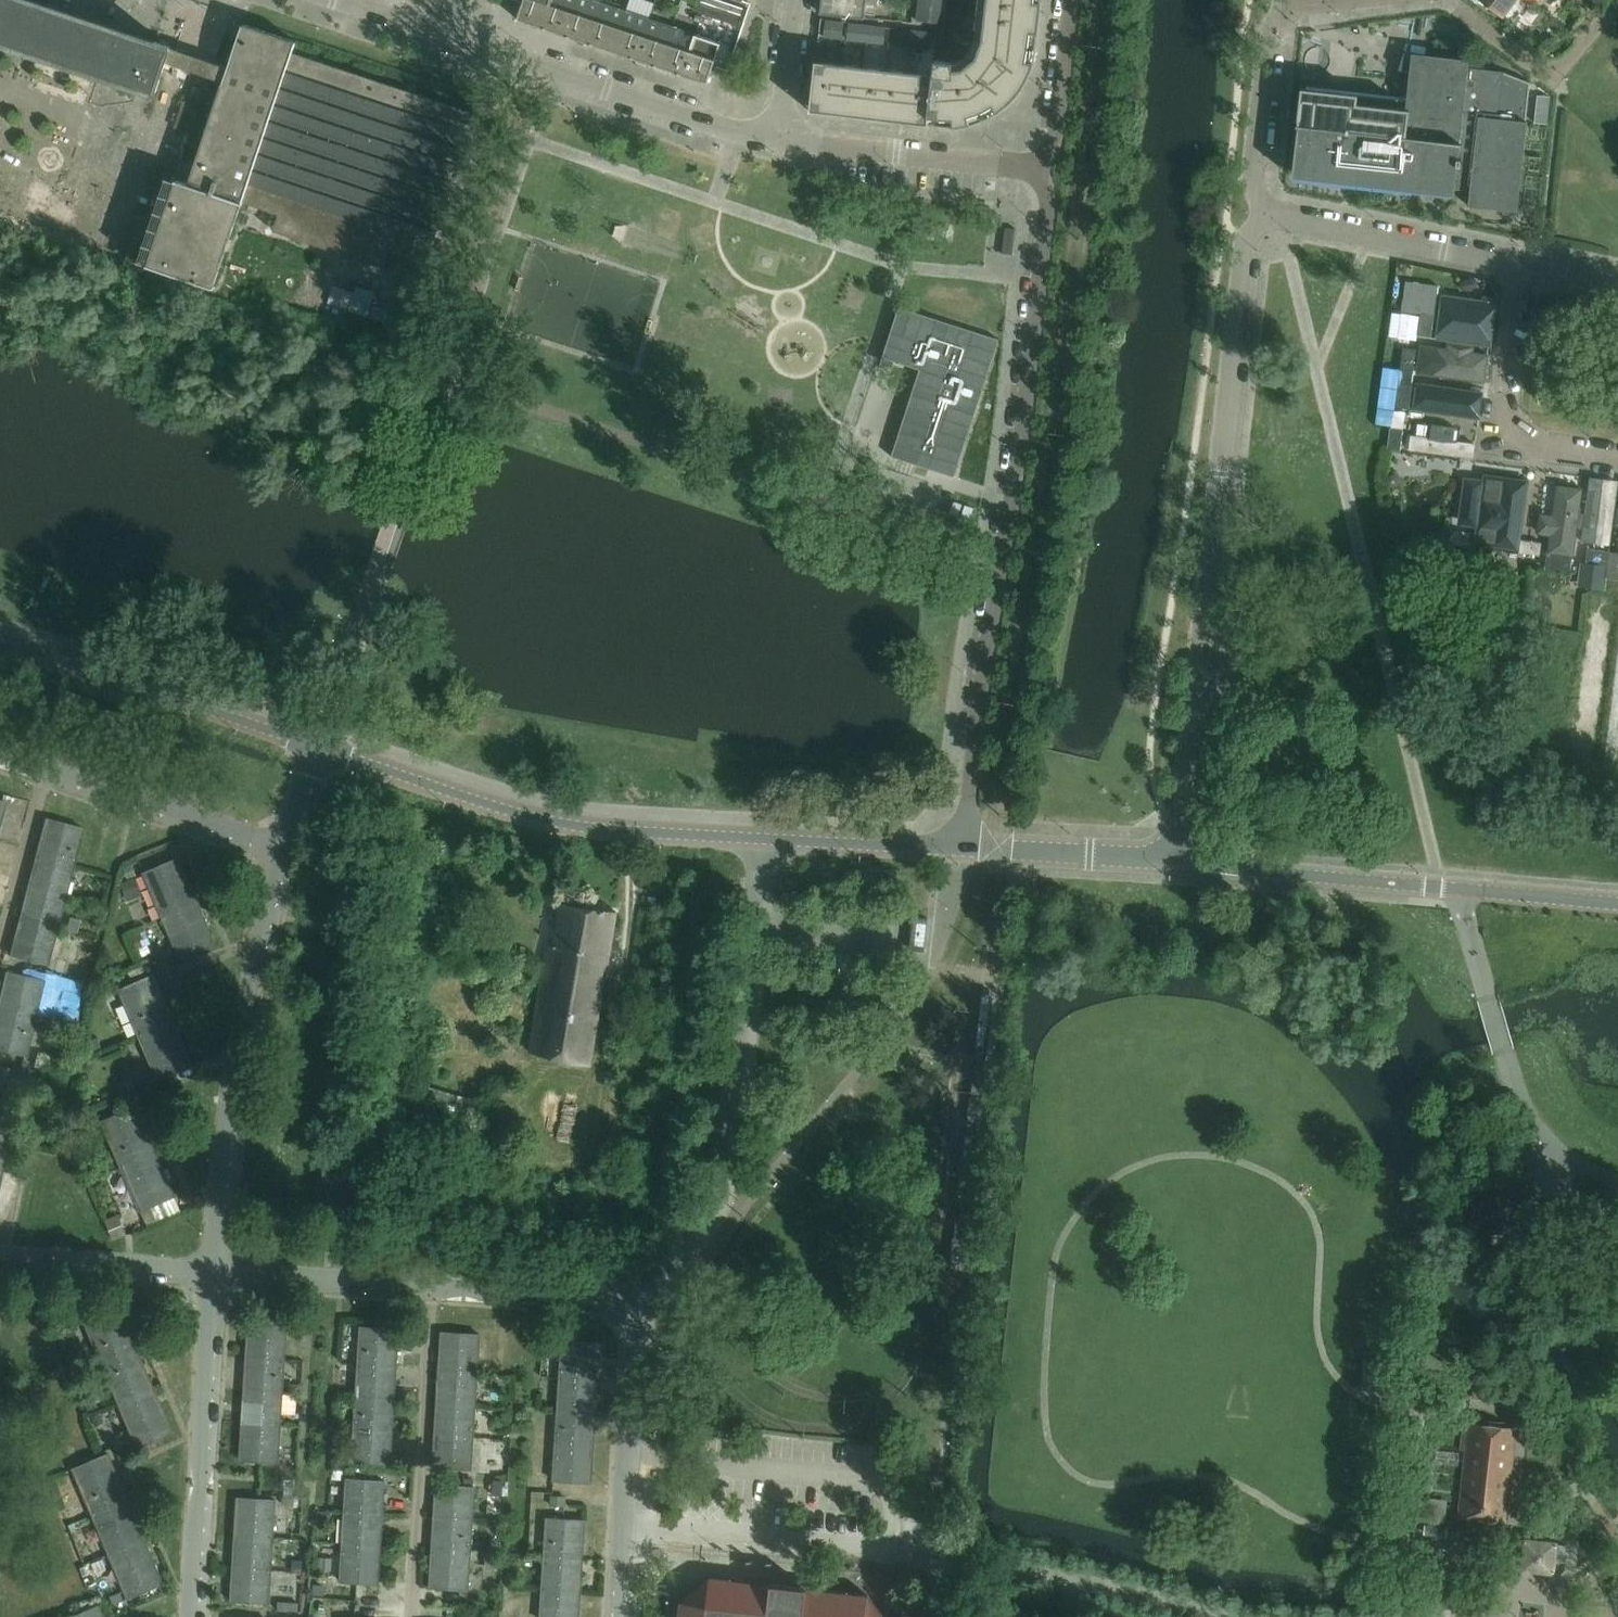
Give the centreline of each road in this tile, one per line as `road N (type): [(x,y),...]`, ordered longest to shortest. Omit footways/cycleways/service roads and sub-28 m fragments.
road 1 (residential): [(1039,168),(1048,202),(1040,285),(979,704),(967,849)]
road 2 (residential): [(1180,855),(1245,241),(1261,212)]
road 3 (residential): [(638,1299),(661,1282),(727,1187),(766,840)]
road 4 (residential): [(320,748),(546,821),(766,840)]
road 5 (residential): [(1617,905),(1228,869),(1180,855)]
road 6 (residential): [(215,1274),(239,1063),(287,854)]
road 7 (residential): [(195,1616),(215,1274)]
road 8 (residential): [(0,645),(320,748)]
road 9 (residential): [(413,1616),(433,1289)]
road 10 (residential): [(472,44),(780,139)]
road 11 (residential): [(617,1616),(638,1299)]
road 12 (residential): [(1617,455),(1501,439),(1523,264)]
road 13 (residential): [(1523,264),(1261,212)]
road 14 (residential): [(780,139),(1039,168)]
road 15 (residential): [(287,854),(44,772)]
road 16 (residential): [(1445,0),(1558,86),(1617,10)]
road 17 (residential): [(215,1274),(433,1289)]
road 18 (residential): [(0,1257),(215,1274)]
road 19 (residential): [(1261,212),(1253,180),(1269,30),(1285,3)]
road 20 (residential): [(967,849),(1180,855)]
road 21 (residential): [(433,1289),(638,1299)]
road 22 (residential): [(766,840),(967,849)]
road 23 (residential): [(44,772),(0,958)]
road 24 (residential): [(1072,0),(1057,133),(1039,168)]
road 25 (residential): [(339,0),(472,44)]
road 26 (residential): [(797,0),(780,139)]

